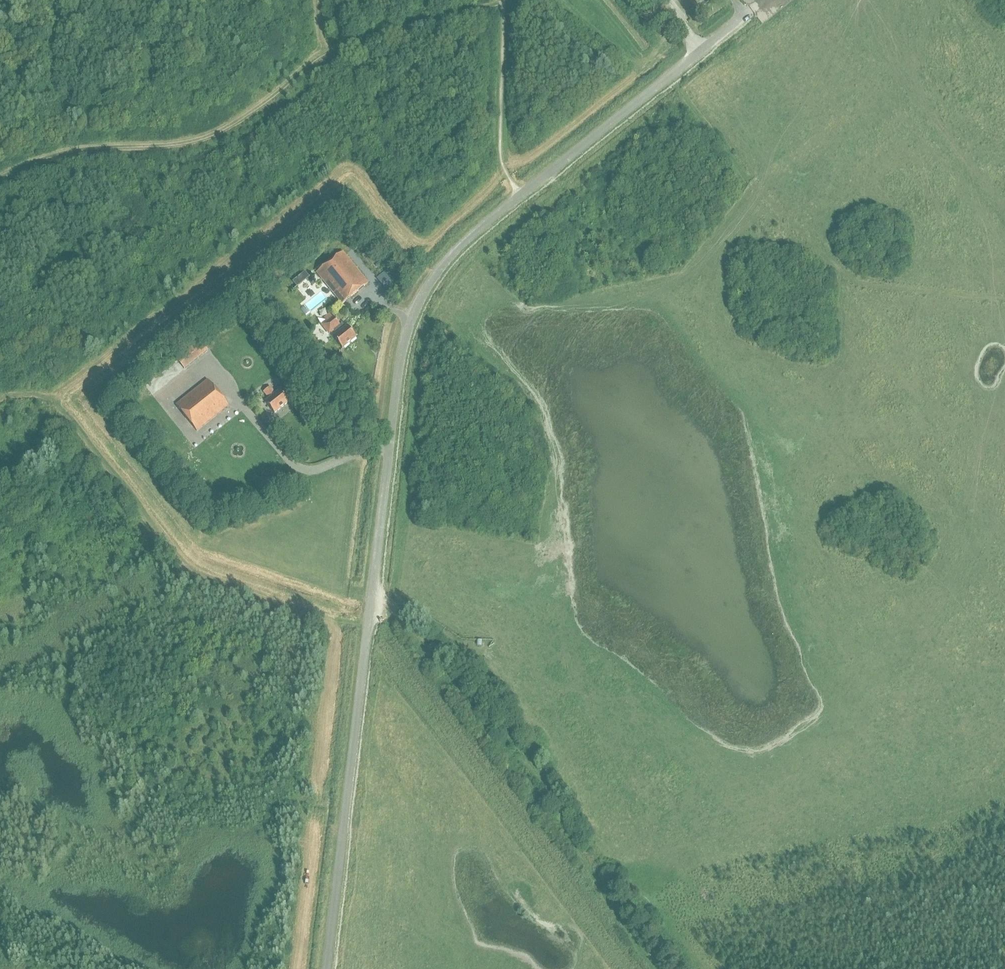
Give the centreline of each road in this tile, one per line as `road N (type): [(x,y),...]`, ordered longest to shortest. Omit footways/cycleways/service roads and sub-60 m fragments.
road 1 (unclassified): [(326,968),(402,343),(414,309),(443,261),(762,0)]

